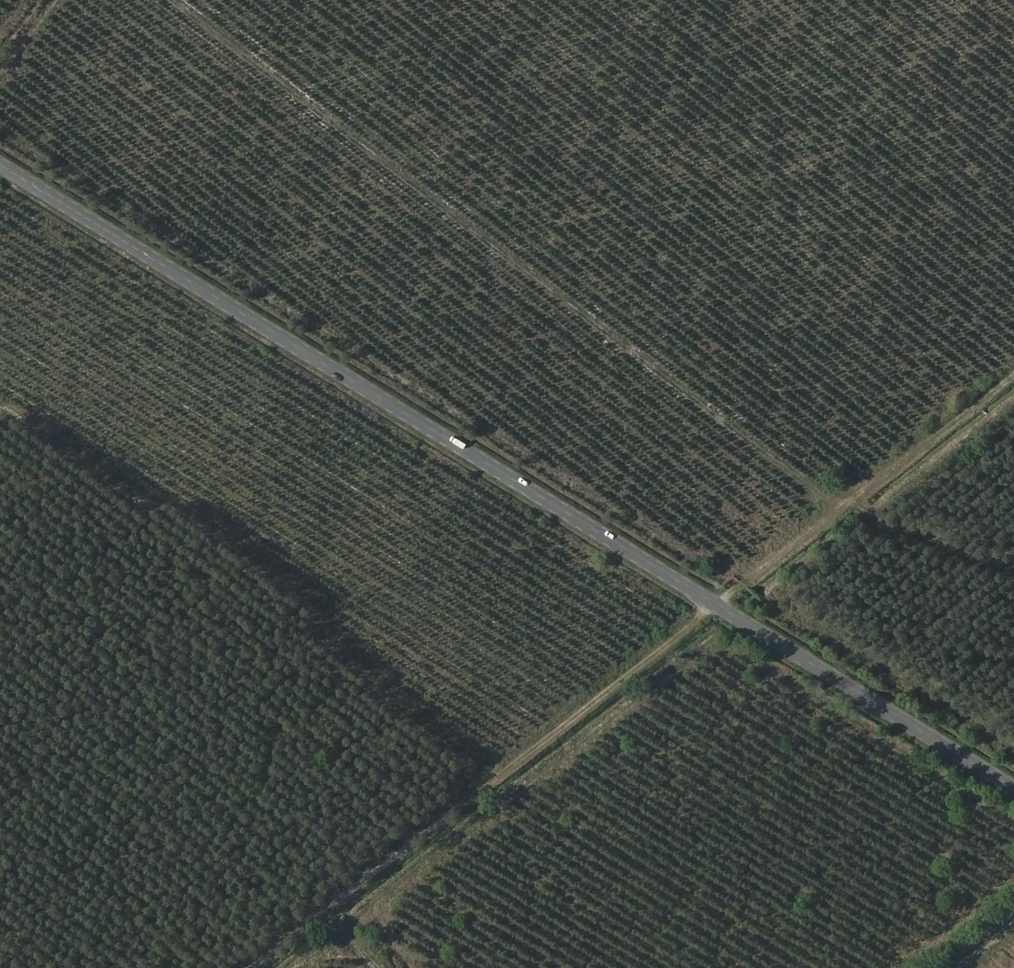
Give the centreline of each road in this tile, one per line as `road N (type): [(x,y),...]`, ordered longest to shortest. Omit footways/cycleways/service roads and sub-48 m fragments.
road 1 (secondary): [(0,165),(1013,789)]
road 2 (track): [(1013,367),(247,967)]
road 3 (track): [(693,591),(817,492),(811,470),(193,0)]
road 4 (track): [(739,620),(306,967)]
road 5 (track): [(814,481),(1013,555)]

